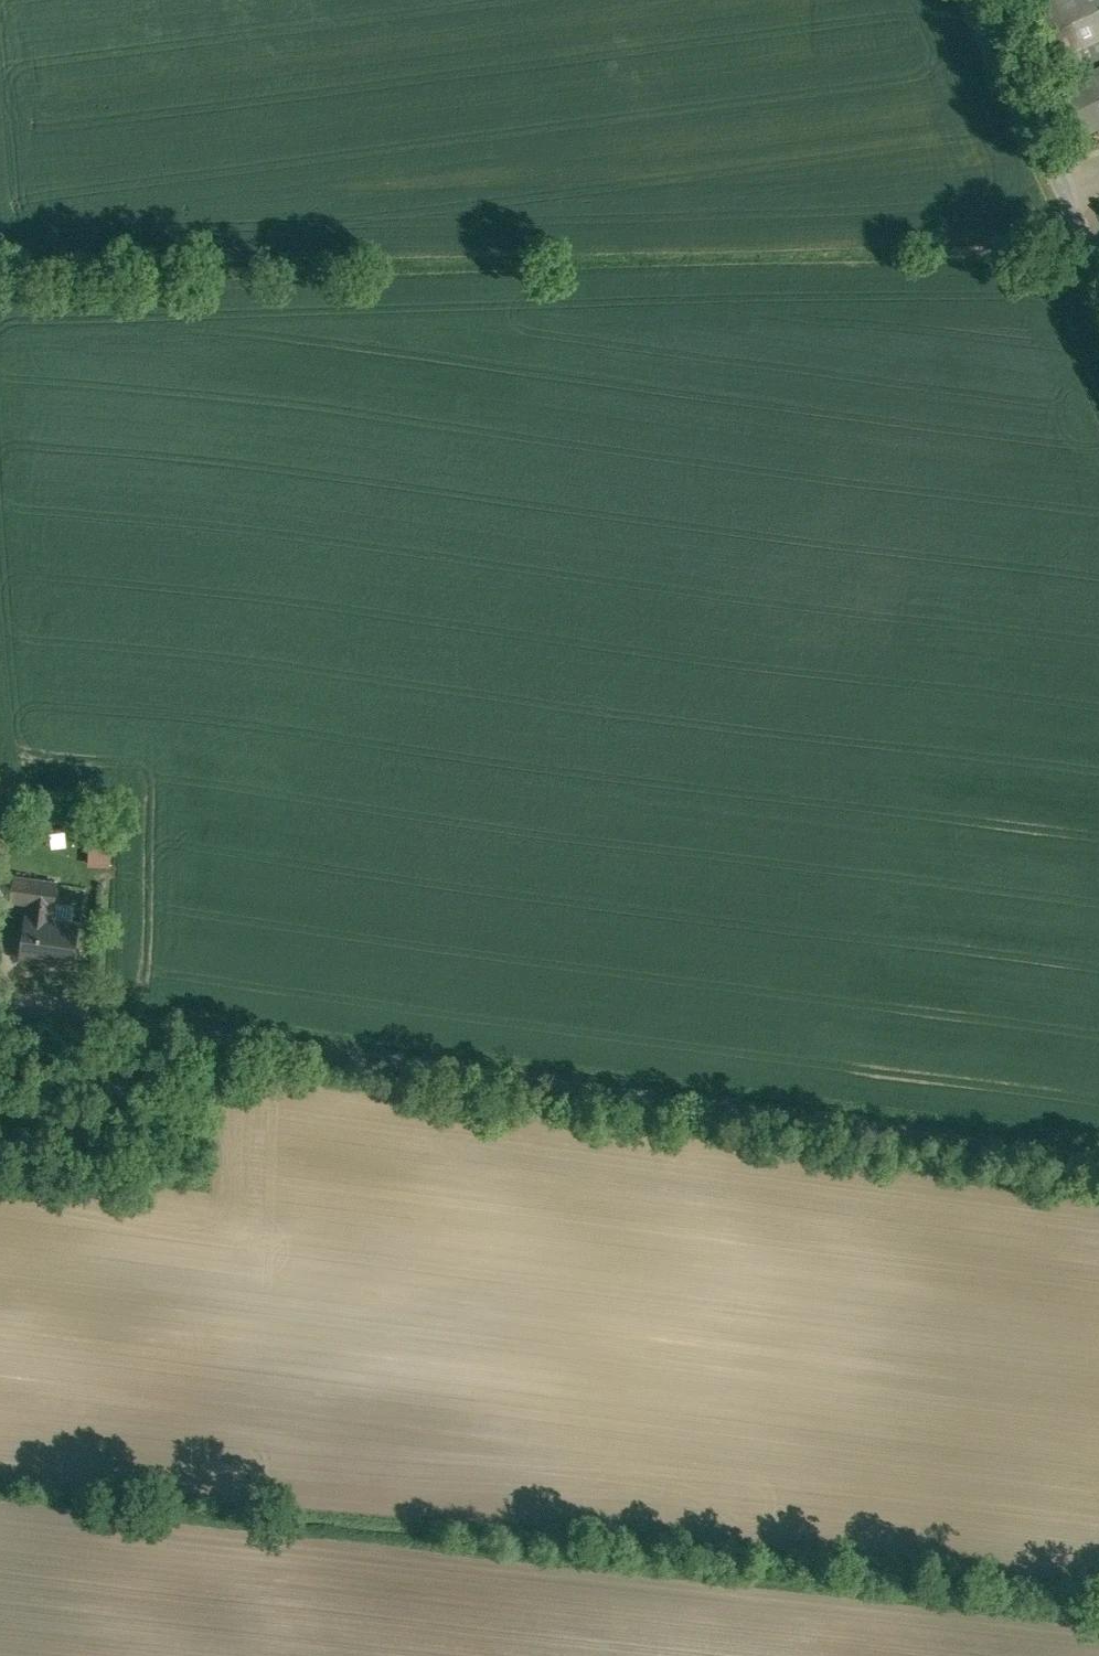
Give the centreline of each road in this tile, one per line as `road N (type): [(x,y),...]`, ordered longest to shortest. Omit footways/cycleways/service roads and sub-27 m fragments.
road 1 (unclassified): [(0,974),(1098,1081)]
road 2 (unclassified): [(1098,263),(977,0)]

